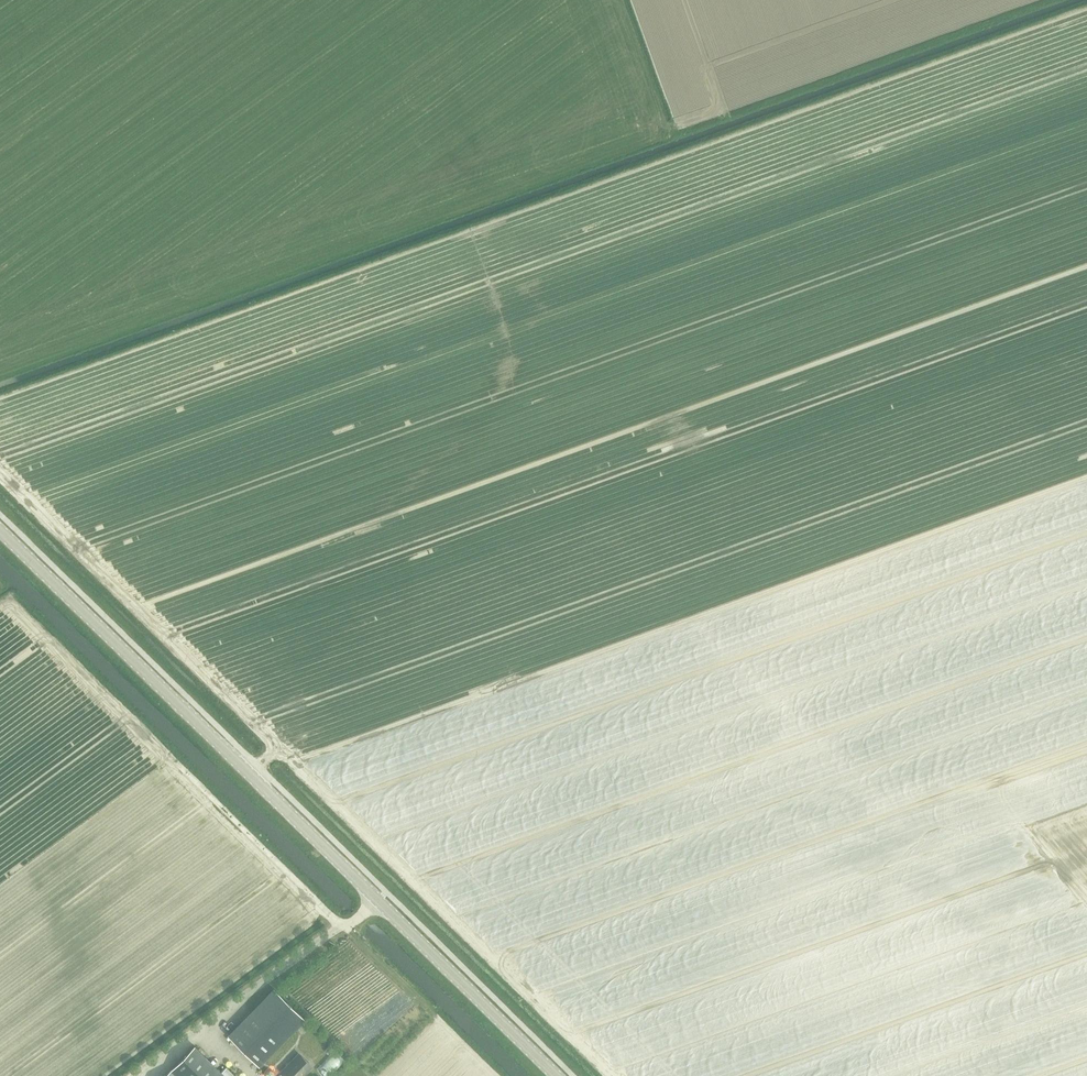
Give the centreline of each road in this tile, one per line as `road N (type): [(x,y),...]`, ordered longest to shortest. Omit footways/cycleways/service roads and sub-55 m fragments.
road 1 (secondary): [(0,531),(556,1075)]

